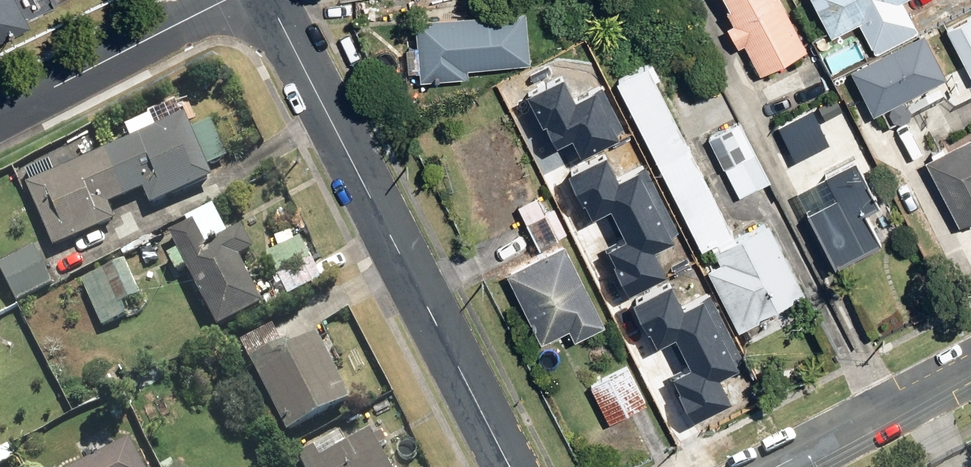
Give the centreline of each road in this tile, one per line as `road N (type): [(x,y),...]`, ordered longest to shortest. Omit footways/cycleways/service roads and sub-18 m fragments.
road 1 (tertiary): [(511,466),(270,0)]
road 2 (residential): [(220,0),(0,112)]
road 3 (tertiary): [(781,466),(970,369)]

